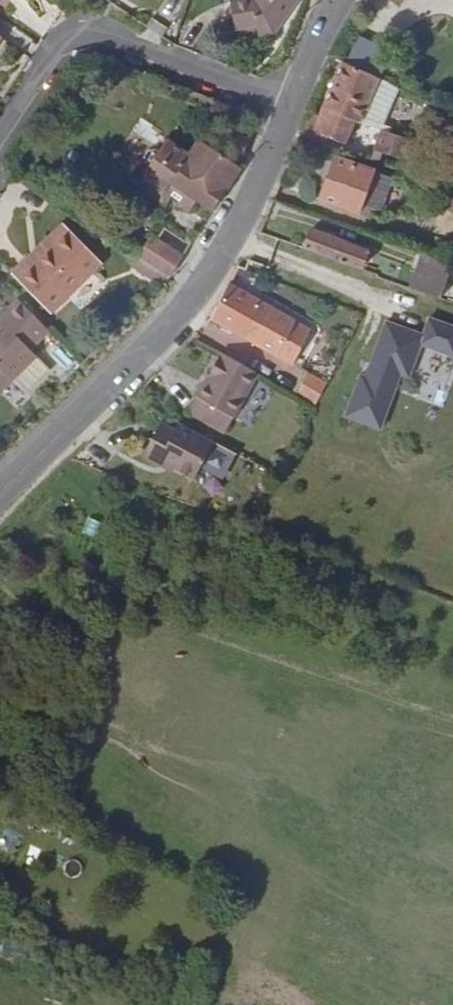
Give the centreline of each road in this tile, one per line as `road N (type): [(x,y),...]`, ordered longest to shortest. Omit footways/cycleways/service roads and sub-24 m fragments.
road 1 (unclassified): [(0,493),(174,314),(243,210),(286,117)]
road 2 (residential): [(286,117),(109,43),(80,40),(52,55),(0,130)]
road 3 (unclassified): [(286,117),(339,0)]

